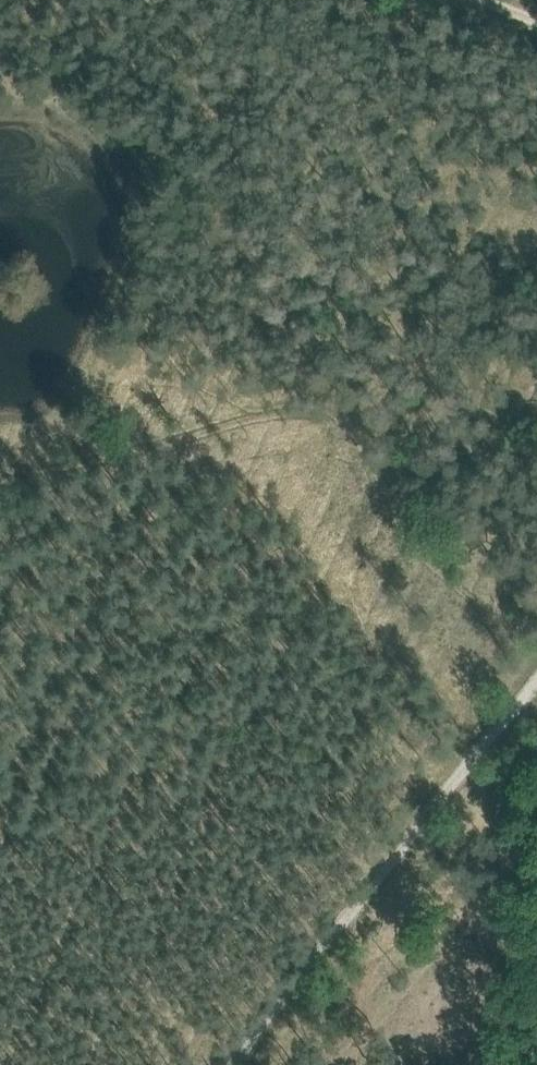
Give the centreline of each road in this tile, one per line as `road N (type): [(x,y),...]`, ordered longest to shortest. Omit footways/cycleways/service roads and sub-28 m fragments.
road 1 (track): [(536,677),(412,568),(360,487),(302,431),(260,426),(181,438),(24,481),(0,479)]
road 2 (track): [(536,700),(252,1064)]

